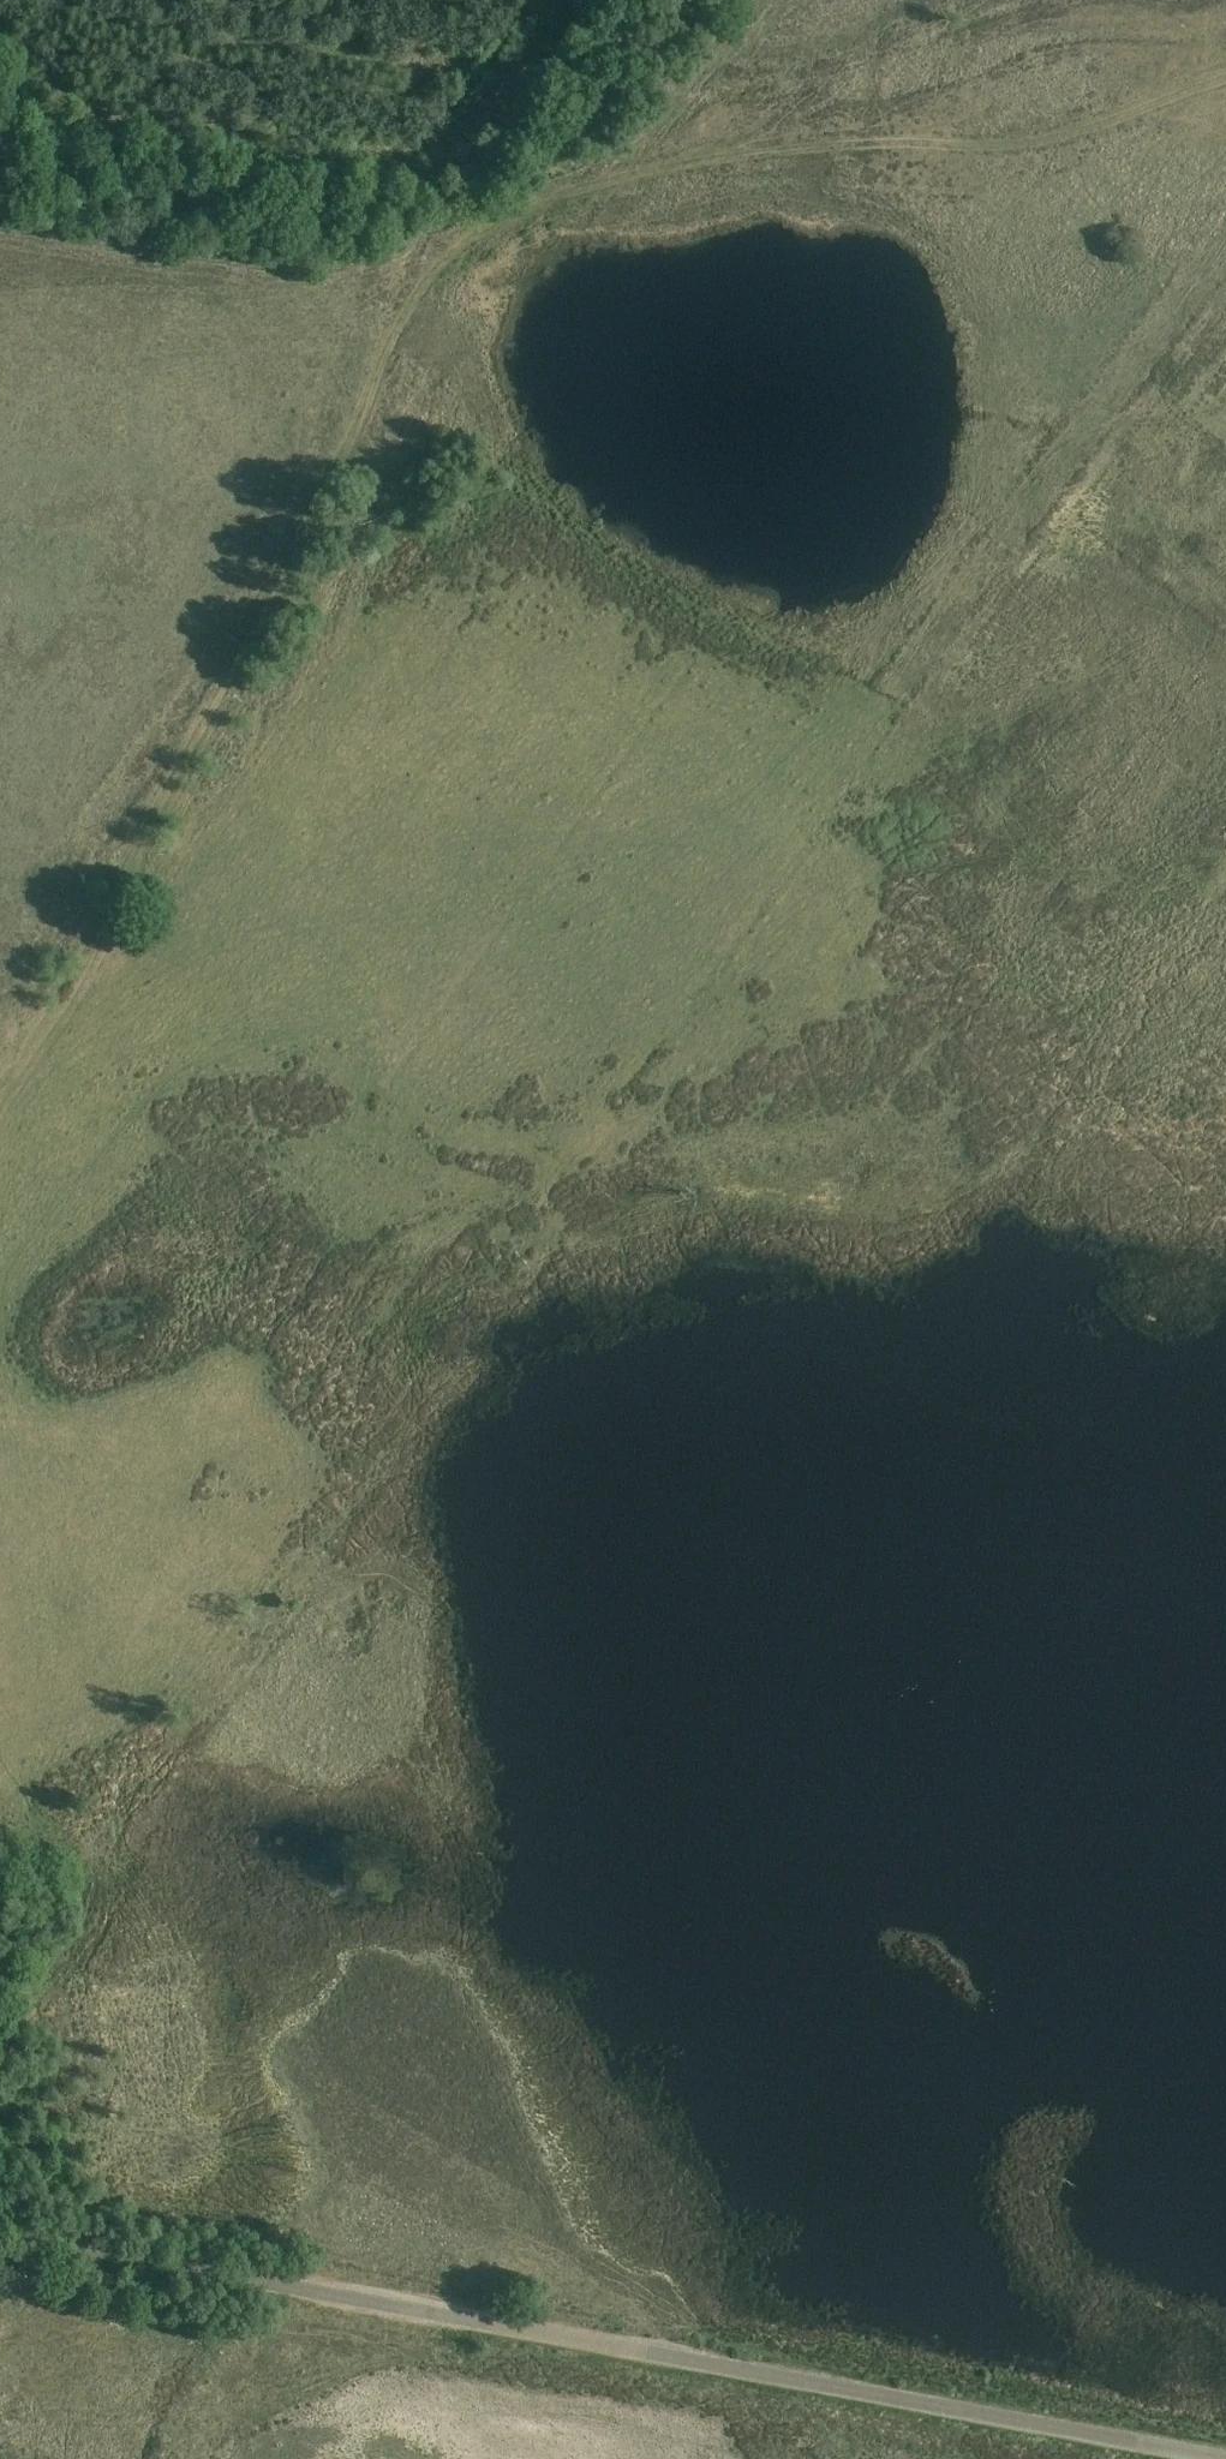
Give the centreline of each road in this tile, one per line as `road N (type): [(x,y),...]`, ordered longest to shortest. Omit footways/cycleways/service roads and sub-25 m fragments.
road 1 (track): [(0,1113),(124,913),(208,731),(347,488),(392,335),(451,254),(496,219),(569,184),(827,143),(1001,140),(1111,120),(1225,77)]
road 2 (unclassified): [(1211,2458),(0,2231)]

